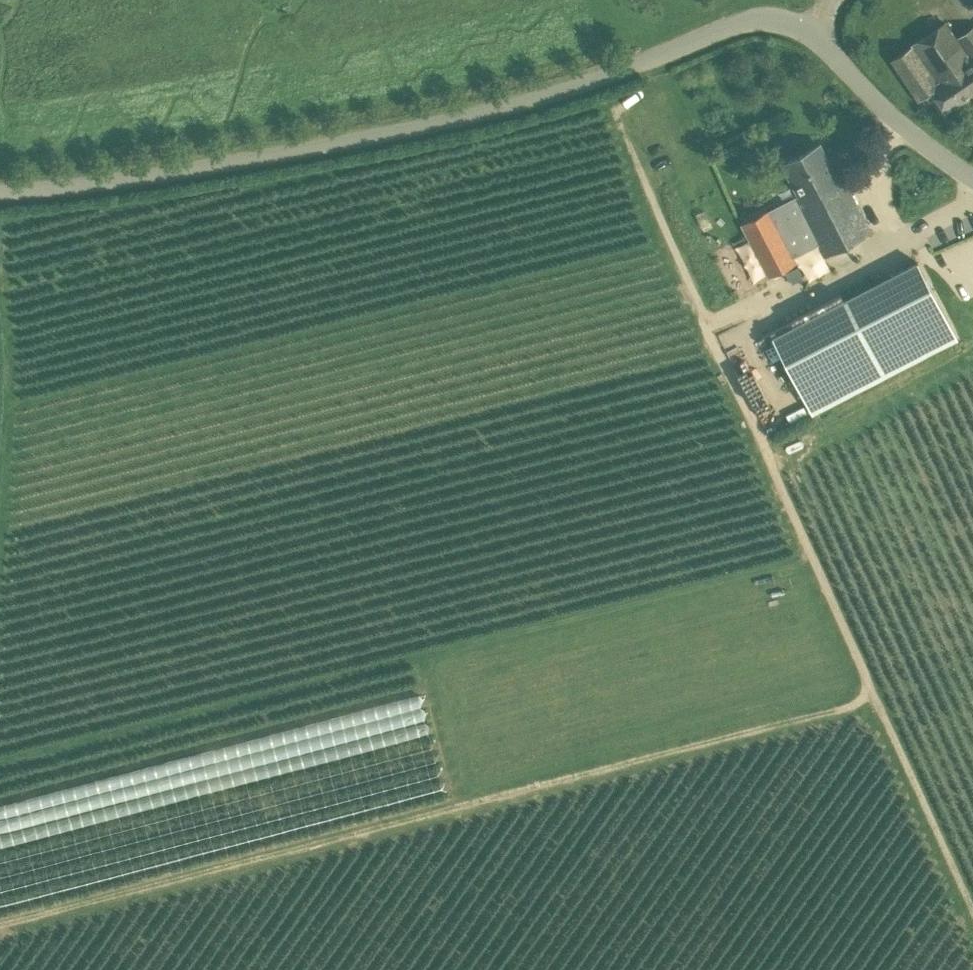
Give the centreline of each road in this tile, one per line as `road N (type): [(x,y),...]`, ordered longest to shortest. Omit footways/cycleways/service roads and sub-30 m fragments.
road 1 (unclassified): [(806,29),(746,17),(456,118),(281,155),(0,191)]
road 2 (unclassified): [(972,173),(884,109),(806,29)]

